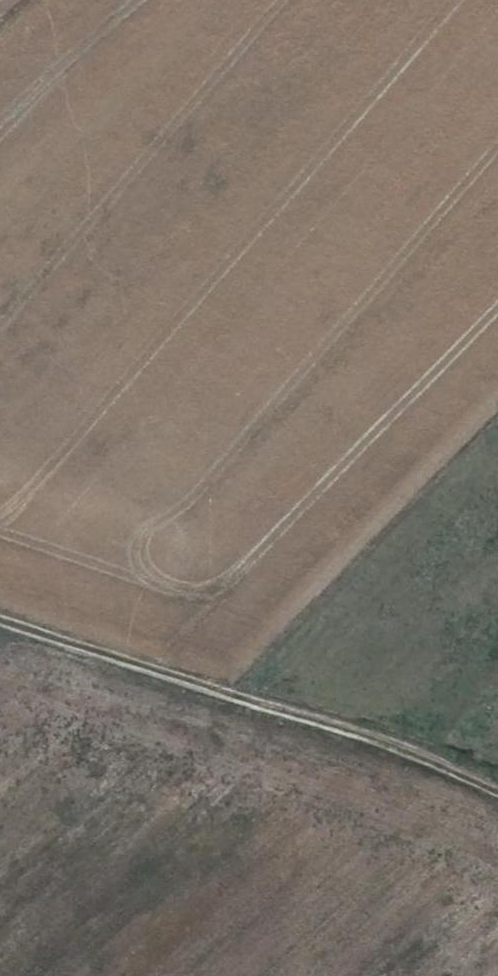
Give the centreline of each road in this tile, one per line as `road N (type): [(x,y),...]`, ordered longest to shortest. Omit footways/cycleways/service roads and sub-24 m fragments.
road 1 (track): [(497,789),(0,624)]

